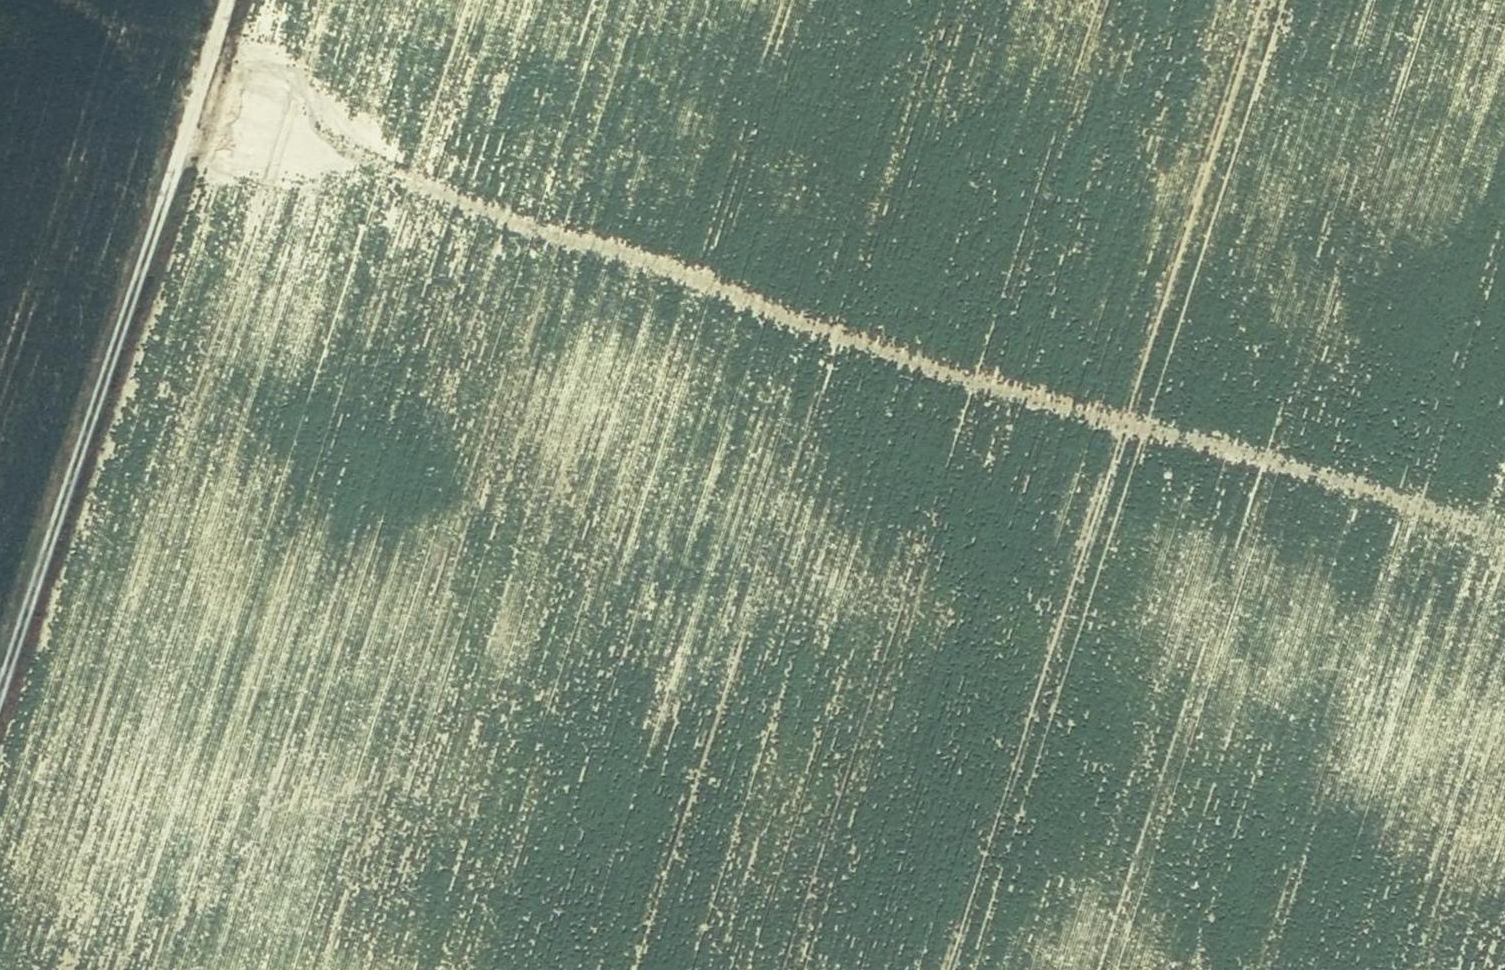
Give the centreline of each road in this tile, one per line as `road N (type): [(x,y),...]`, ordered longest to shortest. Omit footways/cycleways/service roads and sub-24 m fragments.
road 1 (track): [(0,697),(226,0)]

